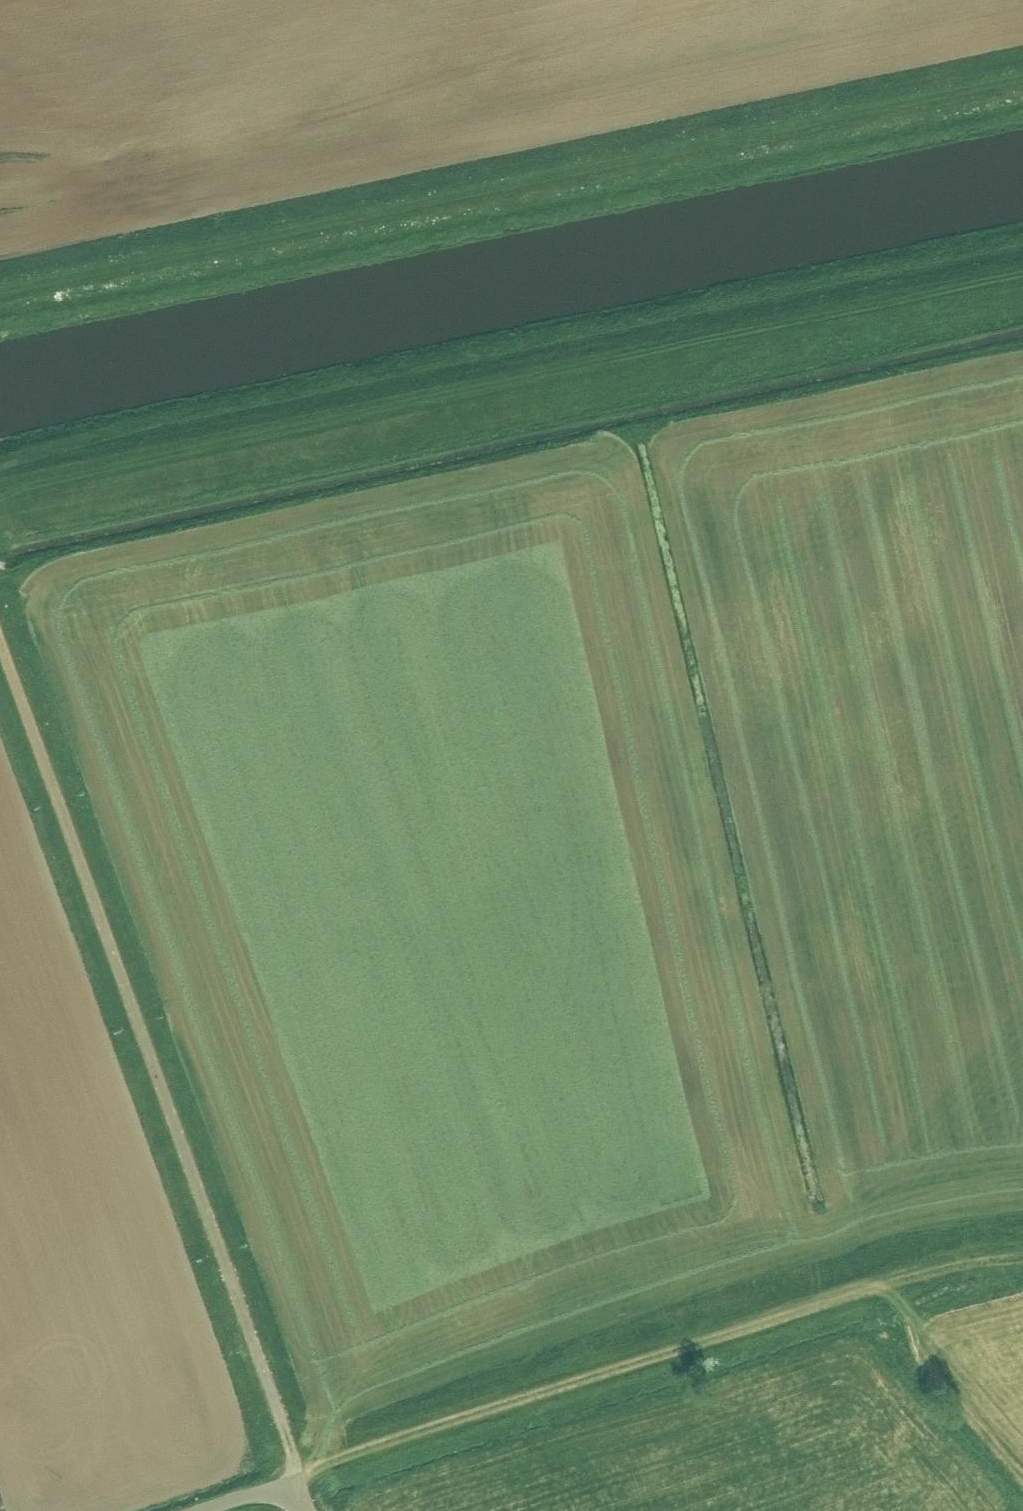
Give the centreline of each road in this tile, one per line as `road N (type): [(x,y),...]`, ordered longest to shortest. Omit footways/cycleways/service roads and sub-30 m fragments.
road 1 (track): [(1022,1253),(956,1260),(325,1463),(296,1479),(0,644)]

